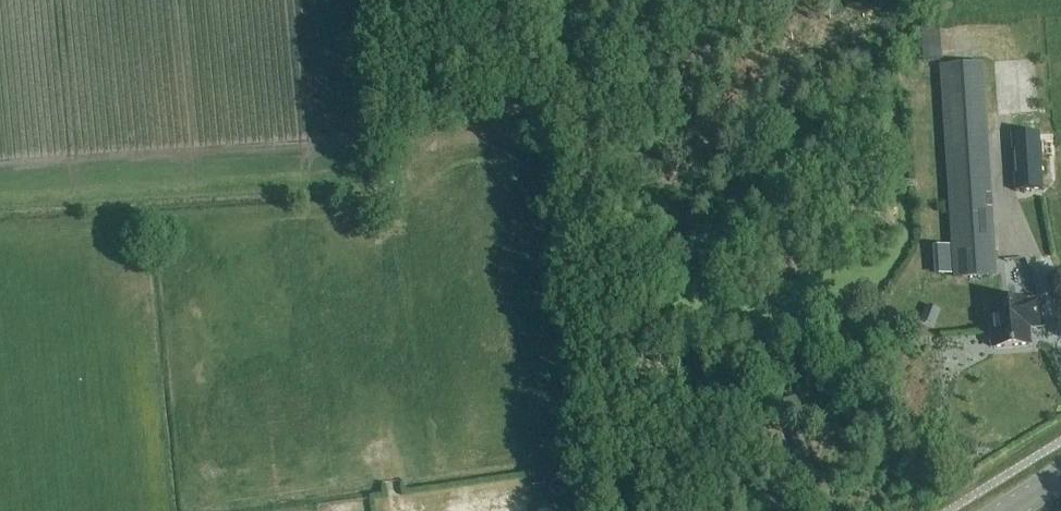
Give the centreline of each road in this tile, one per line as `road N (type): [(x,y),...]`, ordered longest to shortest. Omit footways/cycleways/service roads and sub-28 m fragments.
road 1 (track): [(611,510),(566,0)]

